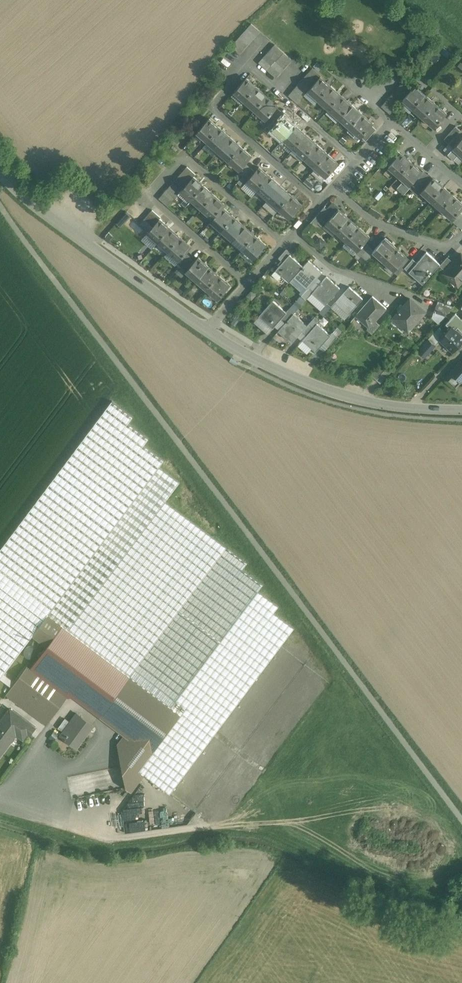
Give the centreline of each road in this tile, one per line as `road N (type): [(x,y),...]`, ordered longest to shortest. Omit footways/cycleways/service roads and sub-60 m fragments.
road 1 (residential): [(320,203),(214,107),(248,66),(360,164)]
road 2 (residential): [(248,284),(152,199),(186,158),(285,244)]
road 3 (tertiary): [(208,330),(324,389),(395,406),(461,410)]
road 4 (tertiary): [(0,170),(40,209),(208,330)]
road 5 (residential): [(461,242),(454,251),(373,222),(337,190)]

